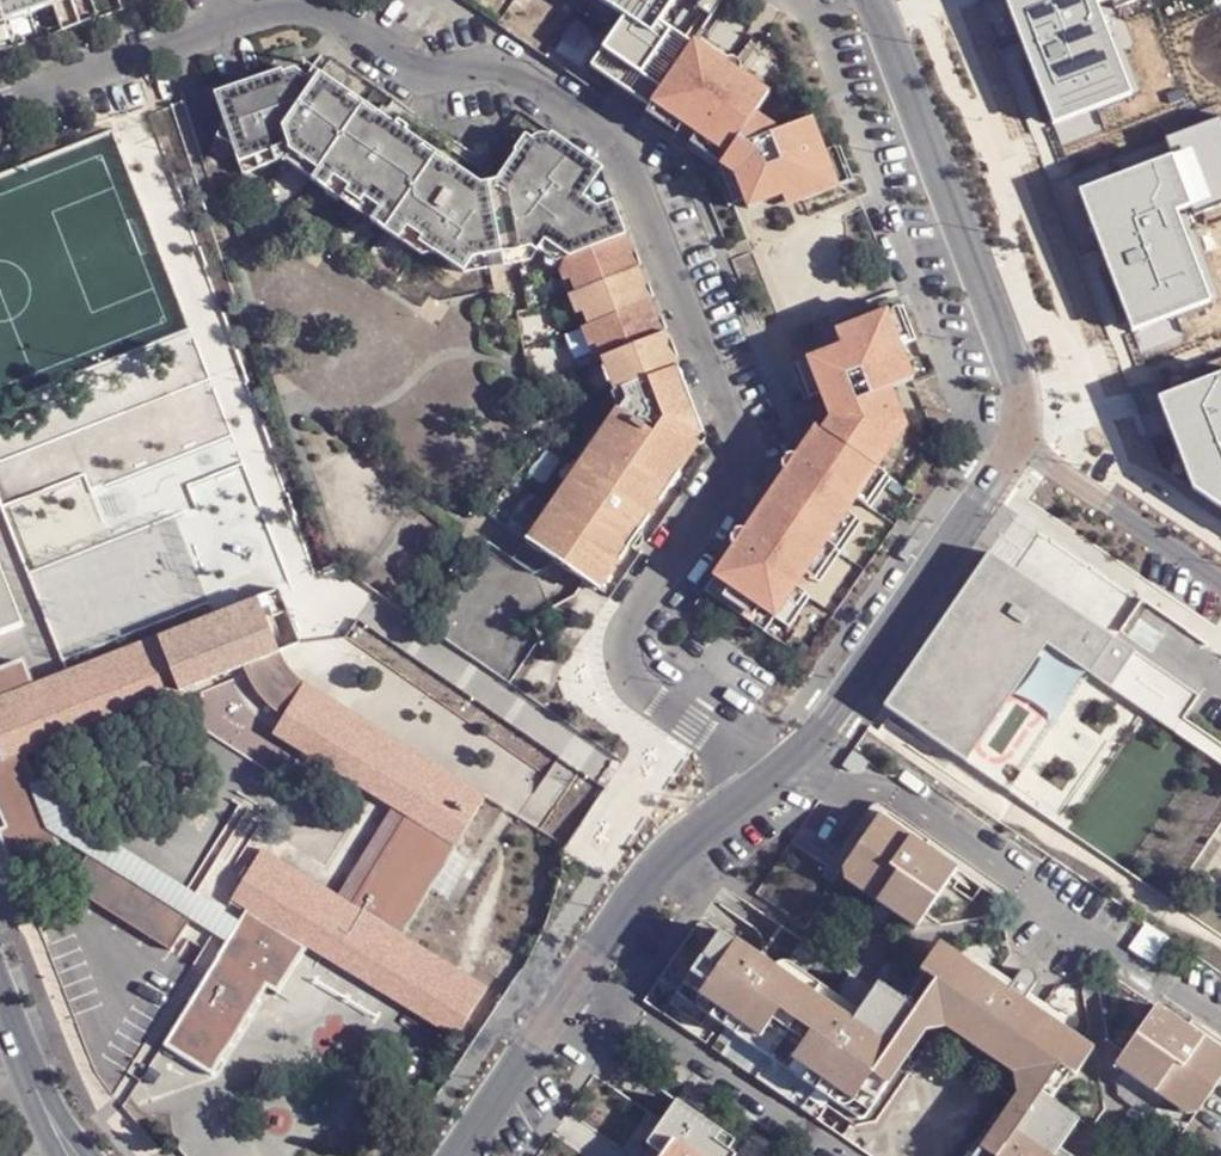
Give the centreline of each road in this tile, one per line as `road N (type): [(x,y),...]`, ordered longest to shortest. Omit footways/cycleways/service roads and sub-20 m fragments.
road 1 (residential): [(0,107),(280,11),(322,12),(415,71),(517,80),(613,148),(674,276),(737,453),(735,472),(633,619),(628,671),(764,779)]
road 2 (unclassified): [(1220,1014),(886,791),(785,767)]
road 3 (residential): [(461,1155),(659,856),(764,779)]
road 4 (residential): [(1016,444),(1021,377),(873,0)]
road 5 (residential): [(785,767),(833,714),(1016,444)]
road 6 (residential): [(1220,586),(1016,444)]
road 7 (residential): [(57,1133),(0,996)]

